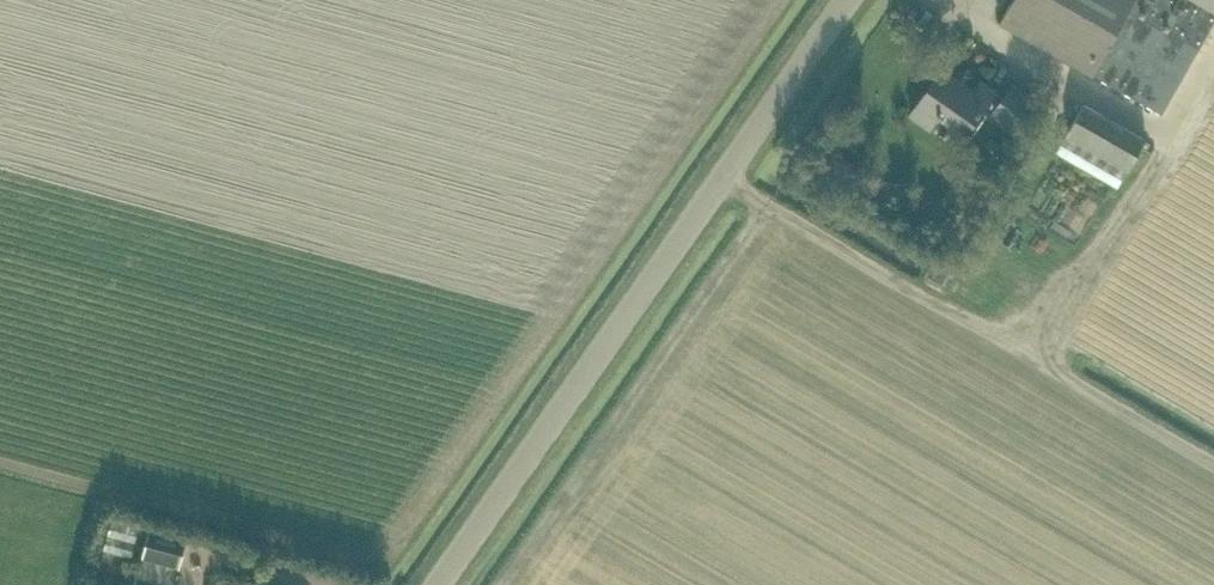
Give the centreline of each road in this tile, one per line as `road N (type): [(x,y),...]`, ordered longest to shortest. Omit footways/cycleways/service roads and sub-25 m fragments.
road 1 (unclassified): [(440,584),(848,0)]

